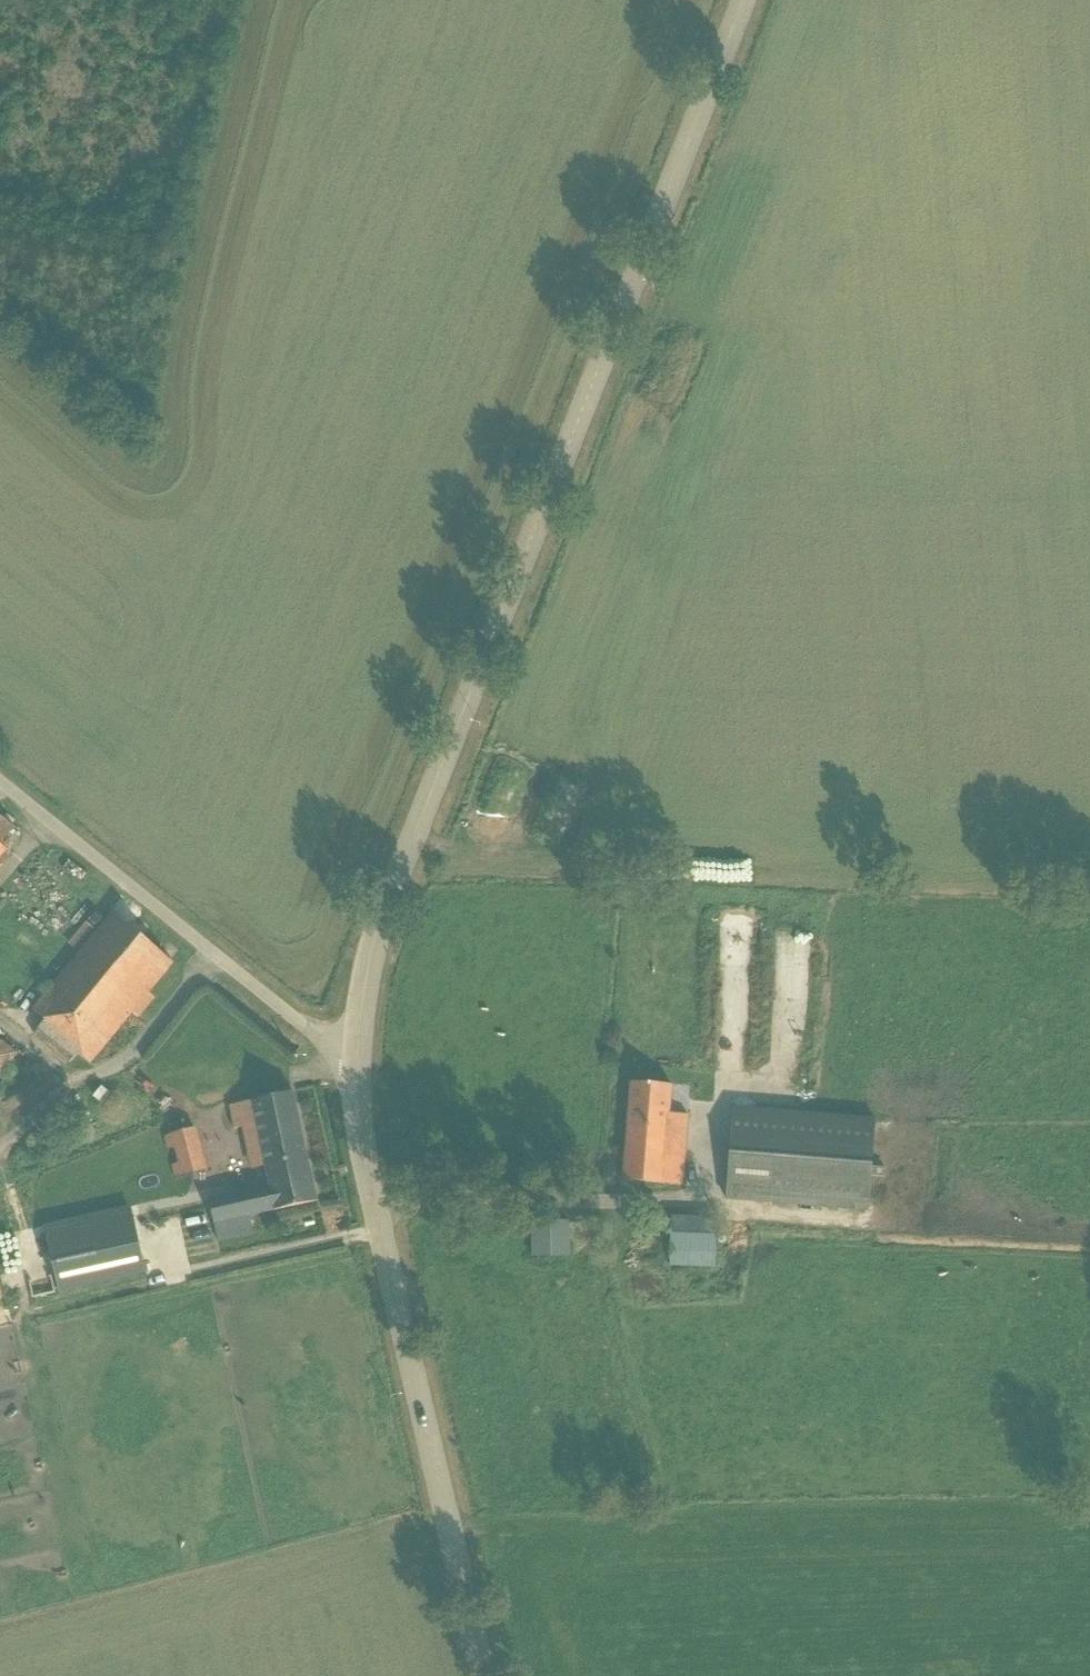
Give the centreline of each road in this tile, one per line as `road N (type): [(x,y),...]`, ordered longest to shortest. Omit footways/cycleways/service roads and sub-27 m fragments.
road 1 (tertiary): [(744,0),(376,933),(355,1054)]
road 2 (tertiary): [(355,1054),(359,1144),(486,1675)]
road 3 (unclassified): [(0,780),(328,1044),(355,1054)]
road 4 (track): [(219,956),(130,1057),(64,1086),(0,1151)]

